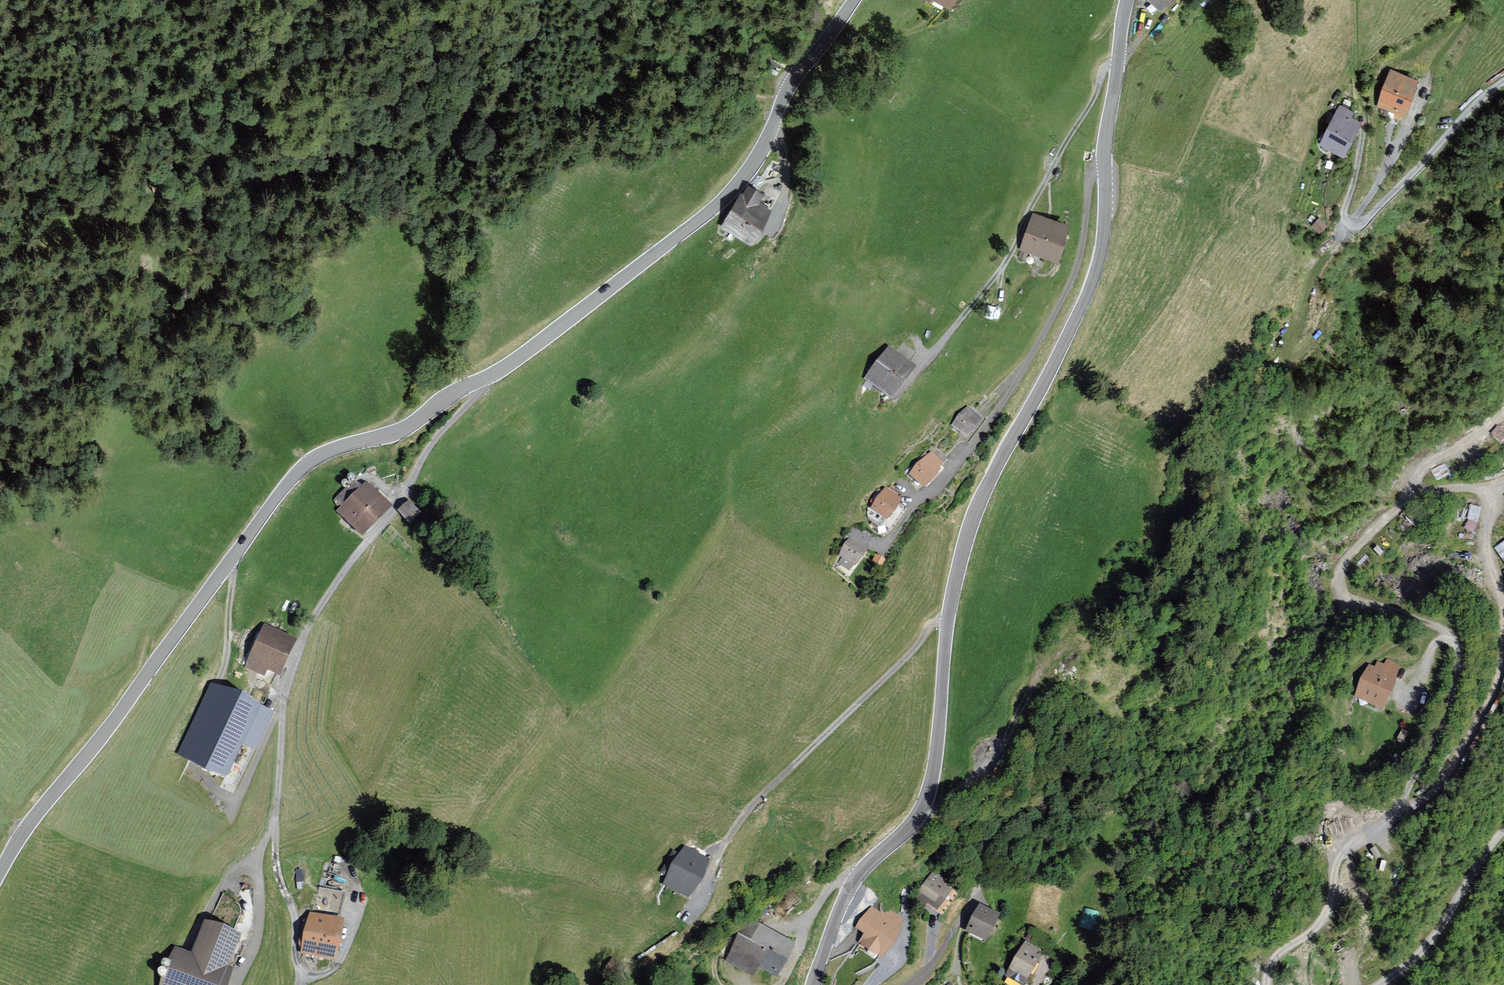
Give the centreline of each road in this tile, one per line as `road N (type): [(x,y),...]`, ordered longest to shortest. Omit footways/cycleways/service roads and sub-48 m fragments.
road 1 (track): [(1447,636),(1352,601),(1341,573),(1365,537),(1415,495),(1467,487),(1486,501),(1485,545),(1503,613),(1496,682),(1438,786),(1337,861),(1326,913),(1276,958),(1269,984)]
road 2 (unclassified): [(1105,167),(1092,281),(966,539),(927,800),(856,877),(813,984)]
road 3 (unclassified): [(0,875),(44,805),(297,472),(322,454),(409,426),(481,379)]
road 4 (residential): [(299,984),(297,921),(281,884),(275,834),(286,677),(328,594),(438,436),(481,393),(481,379)]
road 5 (unclassified): [(481,379),(719,204),(765,144),(796,74),(853,0)]
road 6 (residential): [(875,542),(948,475),(1020,374),(1069,281),(1088,181),(1105,167)]
road 7 (track): [(917,366),(1008,258),(1103,69),(1116,67)]
road 8 (track): [(707,875),(756,801),(927,629),(948,622)]
road 9 (track): [(1503,82),(1364,221),(1347,222),(1343,213),(1362,130)]
road 10 (track): [(1380,984),(1425,944),(1503,831)]
road 11 (unclassified): [(1128,0),(1105,167)]
road 12 (track): [(1425,82),(1385,169),(1347,222)]
road 13 (track): [(1402,702),(1433,646),(1447,636),(1458,664),(1450,701)]
road 14 (track): [(1392,819),(1450,701)]

